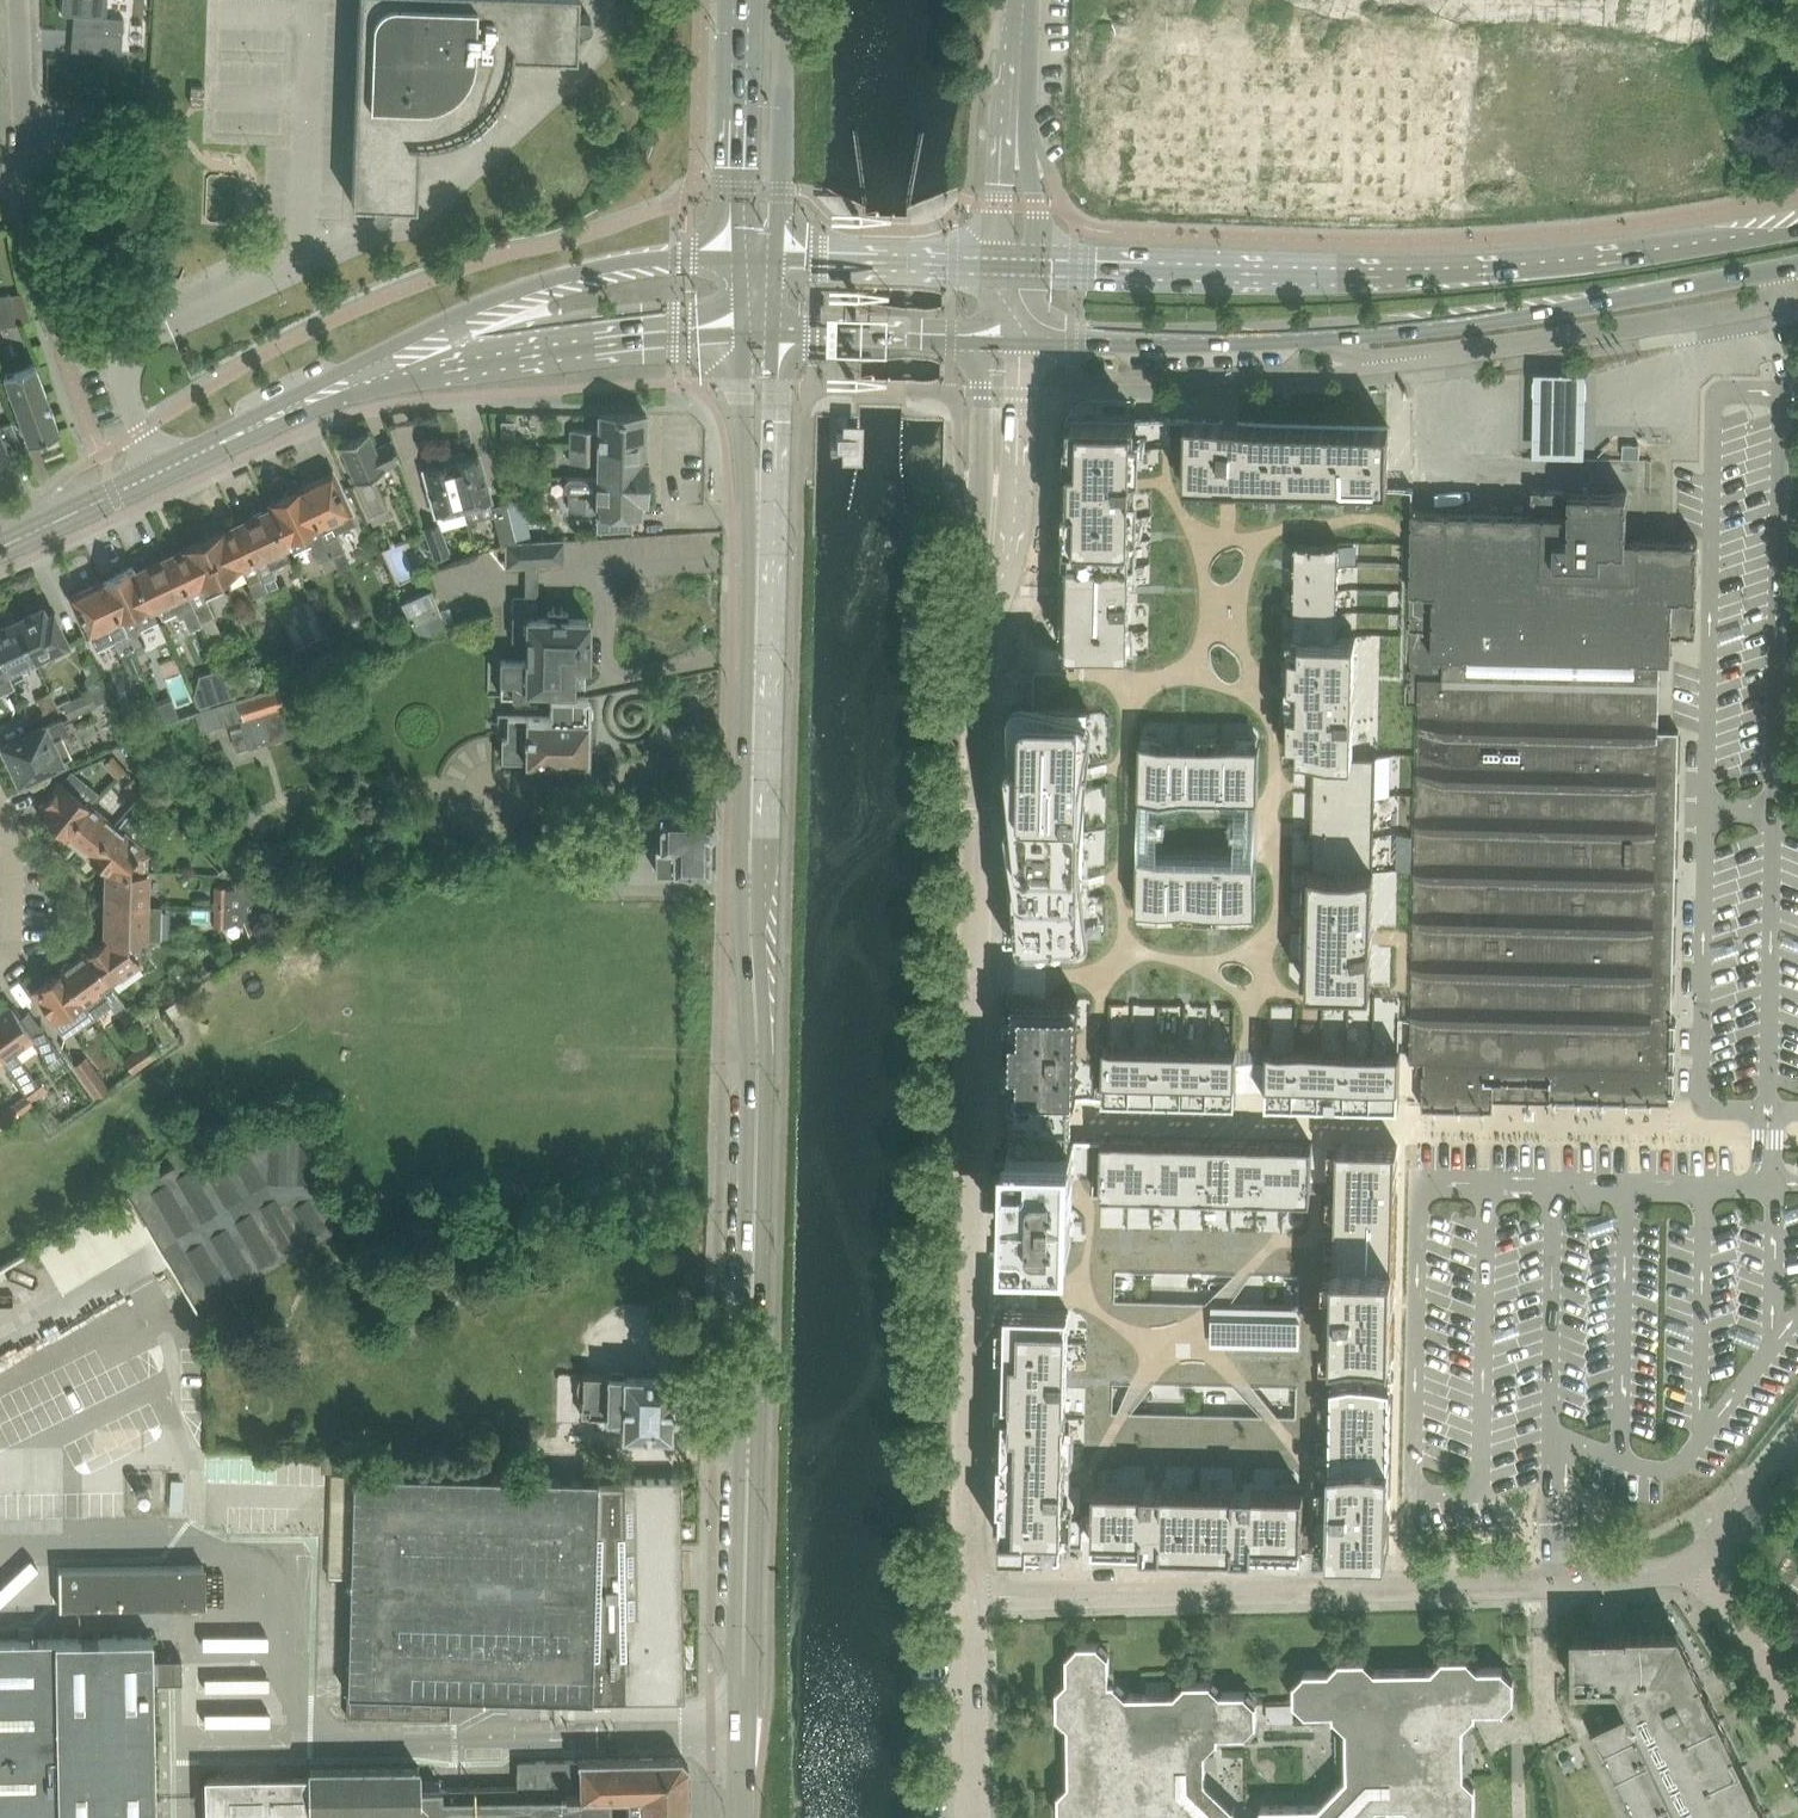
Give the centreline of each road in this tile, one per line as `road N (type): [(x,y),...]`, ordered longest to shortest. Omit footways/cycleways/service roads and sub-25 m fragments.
road 1 (tertiary): [(740,1817),(760,1064),(751,949),(758,494)]
road 2 (unclassified): [(996,514),(977,680),(975,1597)]
road 3 (secondary): [(1797,222),(1467,268),(1039,267)]
road 4 (unclassified): [(975,1597),(1564,1582),(1713,1569)]
road 5 (secondary): [(737,260),(685,259),(458,315),(272,404),(243,429)]
road 6 (secondary): [(243,429),(582,340),(742,331)]
road 7 (unclassified): [(1328,340),(1362,364),(1493,349),(1783,304),(1797,280)]
road 8 (secondary): [(1328,340),(1797,270)]
road 9 (secondary): [(1034,337),(1328,340)]
road 10 (secondary): [(0,547),(243,429)]
road 11 (secondary): [(773,261),(786,0)]
road 12 (secondary): [(738,0),(737,260)]
road 13 (unclassified): [(976,1817),(975,1597)]
road 14 (secondary): [(992,264),(773,261)]
road 15 (secondary): [(770,331),(987,335)]
road 16 (residential): [(19,0),(22,184),(0,186)]
road 17 (unclassified): [(996,514),(1018,480),(1034,337)]
road 18 (unclassified): [(987,335),(983,470),(996,514)]
road 19 (unclassified): [(1797,1721),(1719,1596),(1713,1569)]
road 20 (tertiary): [(742,331),(747,450),(758,494)]
road 21 (tertiary): [(758,494),(771,420),(770,331)]
road 22 (unclassified): [(1039,267),(1017,106)]
road 23 (unclassified): [(1017,106),(1001,167),(992,264)]
road 24 (residential): [(1713,1569),(1742,1509),(1797,1440)]
road 25 (unclassified): [(0,956),(13,915),(0,830)]

